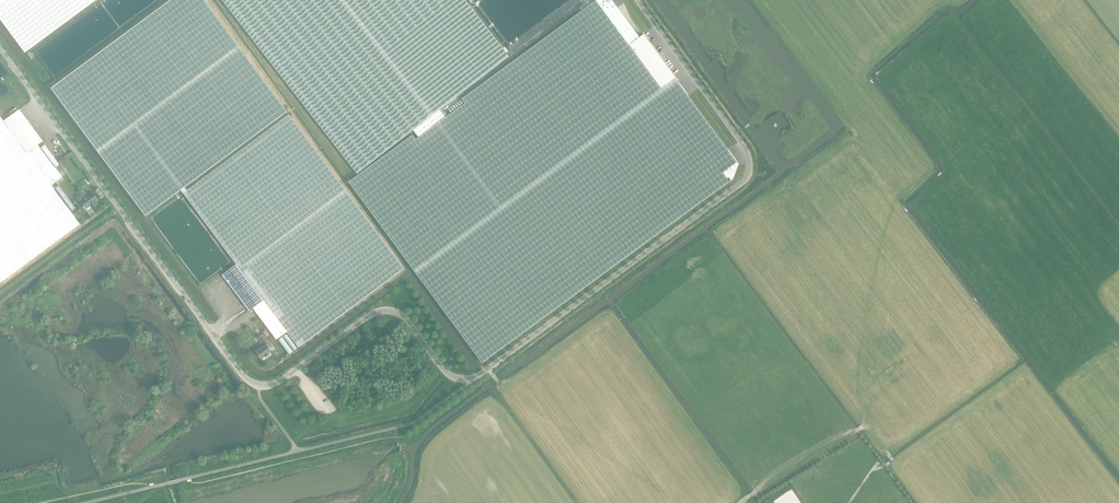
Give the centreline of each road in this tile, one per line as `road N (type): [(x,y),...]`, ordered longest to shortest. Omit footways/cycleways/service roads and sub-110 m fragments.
road 1 (tertiary): [(0,49),(248,381),(274,383),(386,308),(399,311),(448,374),(467,379),(744,179),(749,155),(638,0)]
road 2 (track): [(1118,131),(1016,0)]

